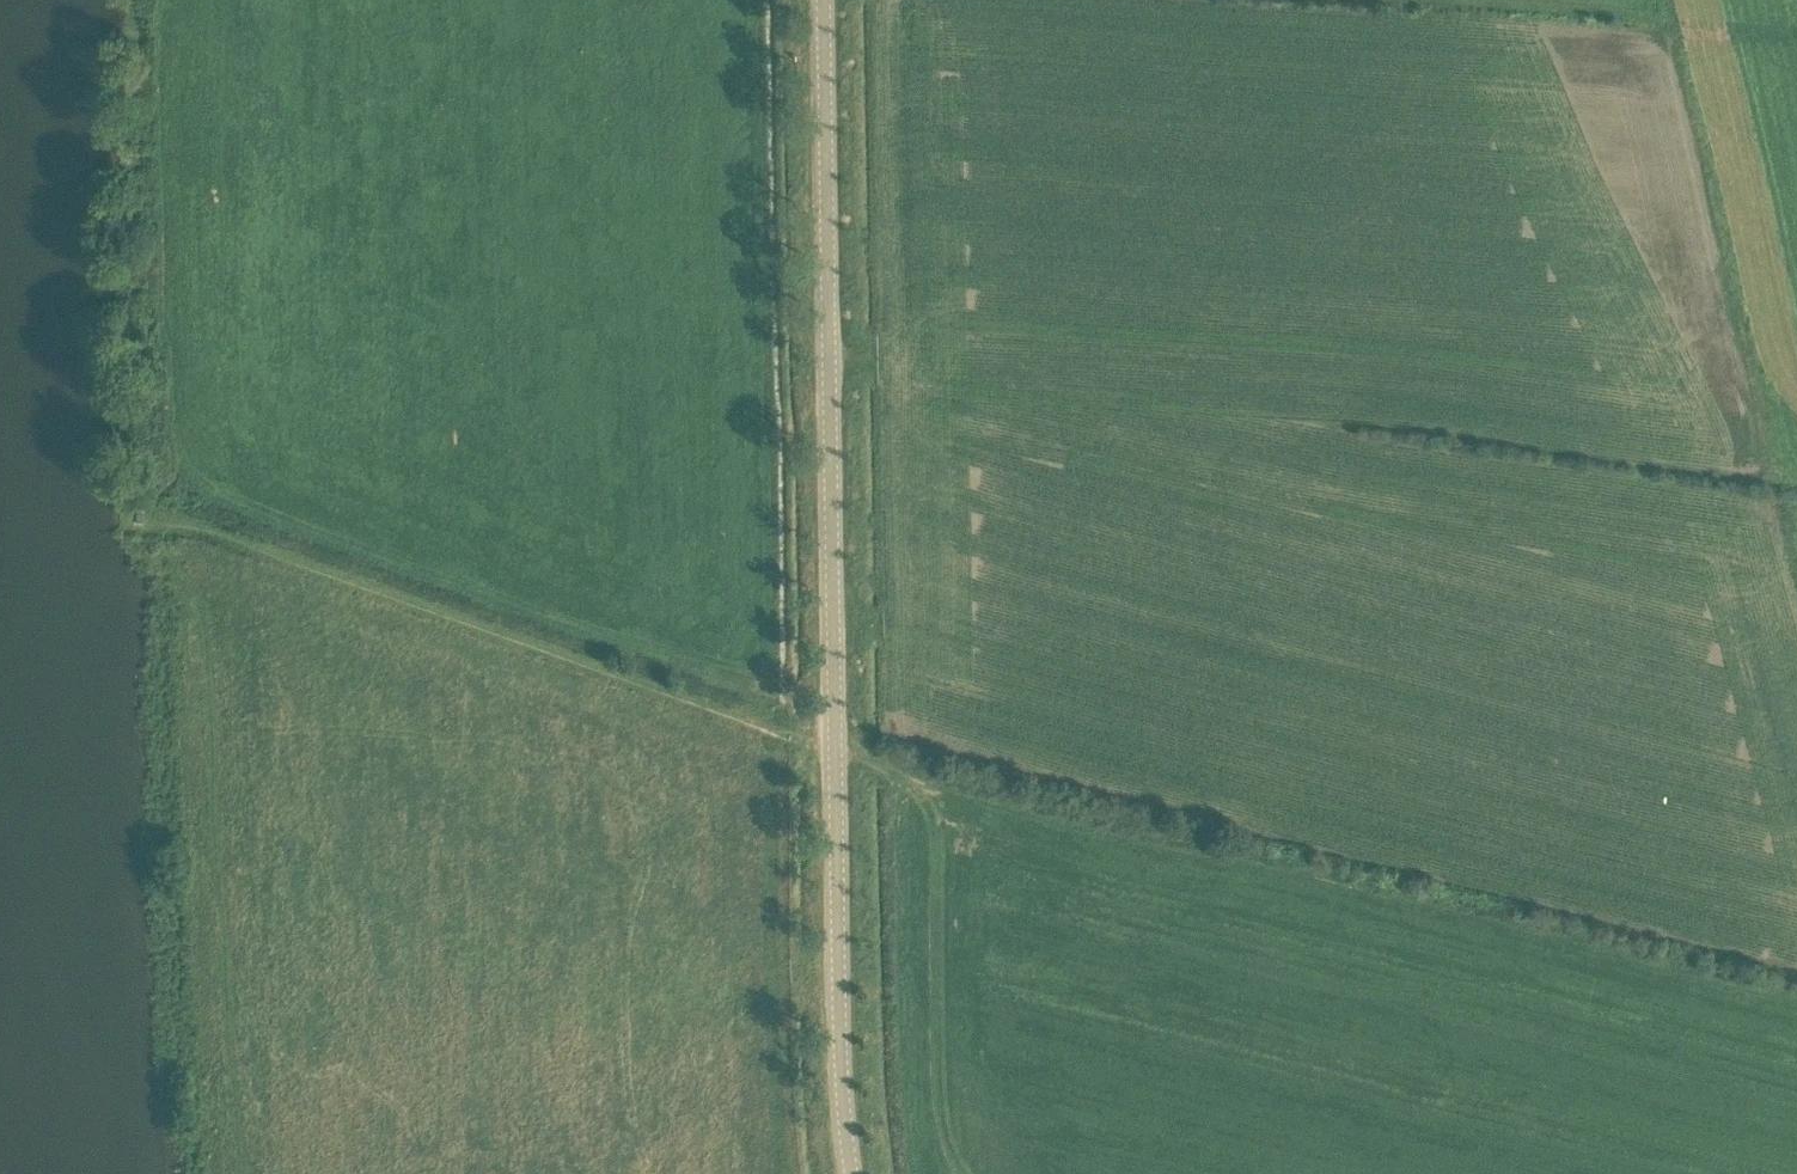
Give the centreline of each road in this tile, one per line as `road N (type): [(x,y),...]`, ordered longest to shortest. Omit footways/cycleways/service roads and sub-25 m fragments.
road 1 (unclassified): [(854,1173),(841,1027),(824,0)]
road 2 (track): [(835,743),(175,522),(161,527)]

